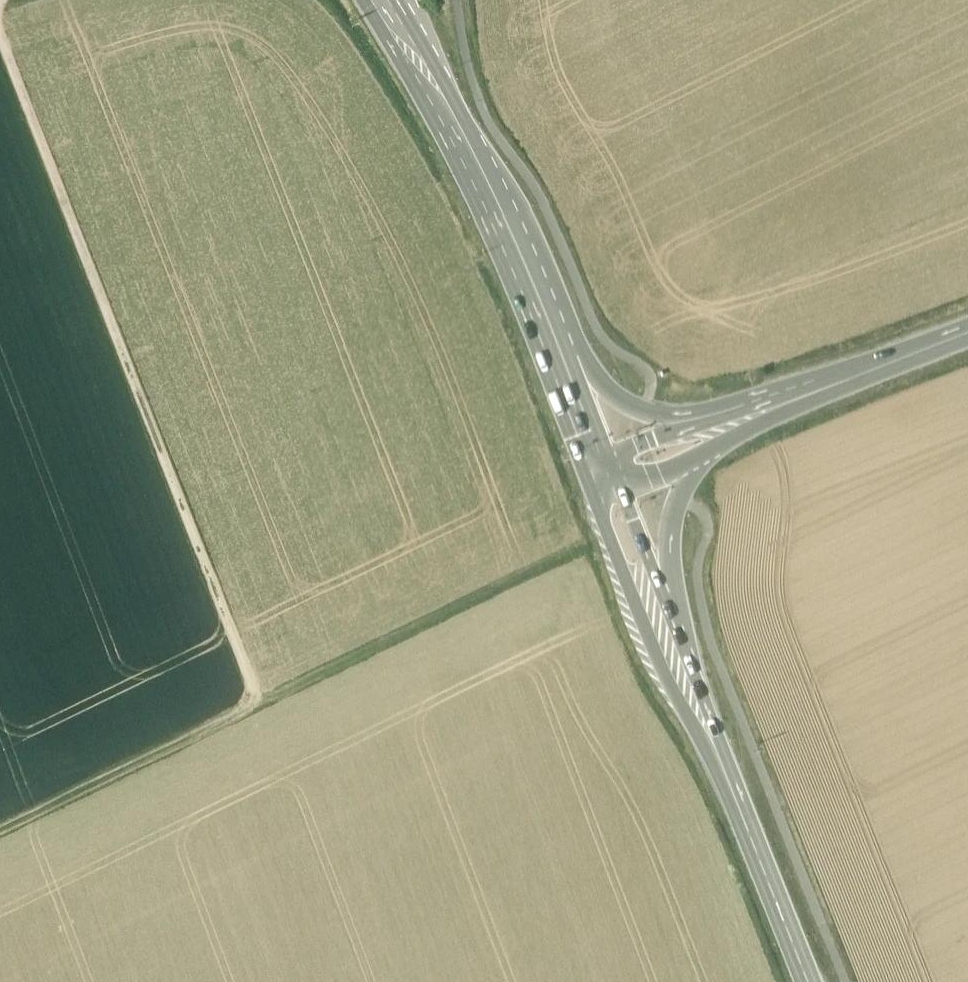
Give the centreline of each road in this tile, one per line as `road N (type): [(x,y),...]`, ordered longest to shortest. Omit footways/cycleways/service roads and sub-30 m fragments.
road 1 (track): [(620,529),(257,699),(0,33)]
road 2 (secondary): [(810,981),(676,651)]
road 3 (primary): [(537,308),(476,169),(382,0)]
road 4 (secondary): [(676,651),(668,546),(679,499),(706,459),(786,401)]
road 5 (primary): [(786,401),(673,415),(646,406),(615,393),(537,308)]
road 6 (track): [(257,699),(0,829)]
road 7 (primary): [(599,477),(786,401)]
road 8 (primary): [(786,401),(967,335)]
road 9 (secondary): [(676,651),(599,477)]
road 10 (primary): [(599,477),(537,308)]

